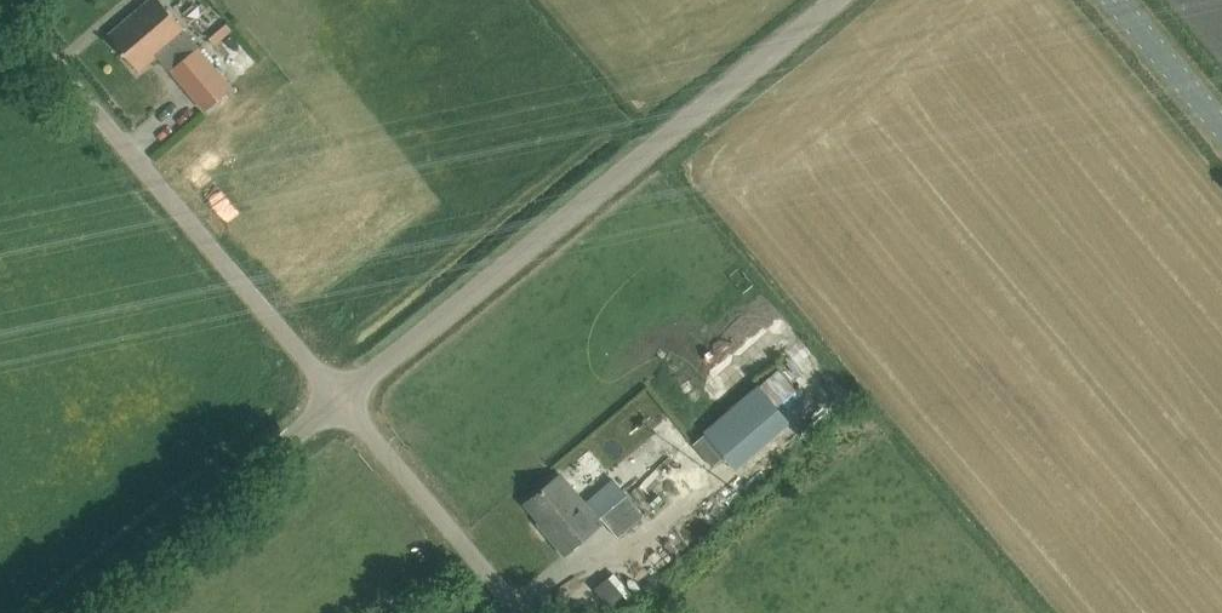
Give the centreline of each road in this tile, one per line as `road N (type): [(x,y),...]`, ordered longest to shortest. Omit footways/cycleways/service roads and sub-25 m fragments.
road 1 (unclassified): [(339,398),(844,0)]
road 2 (unclassified): [(339,398),(1,0)]
road 3 (unclassified): [(67,612),(339,398)]
road 4 (unclassified): [(522,612),(339,398)]
road 5 (tertiary): [(1221,129),(1113,0)]

